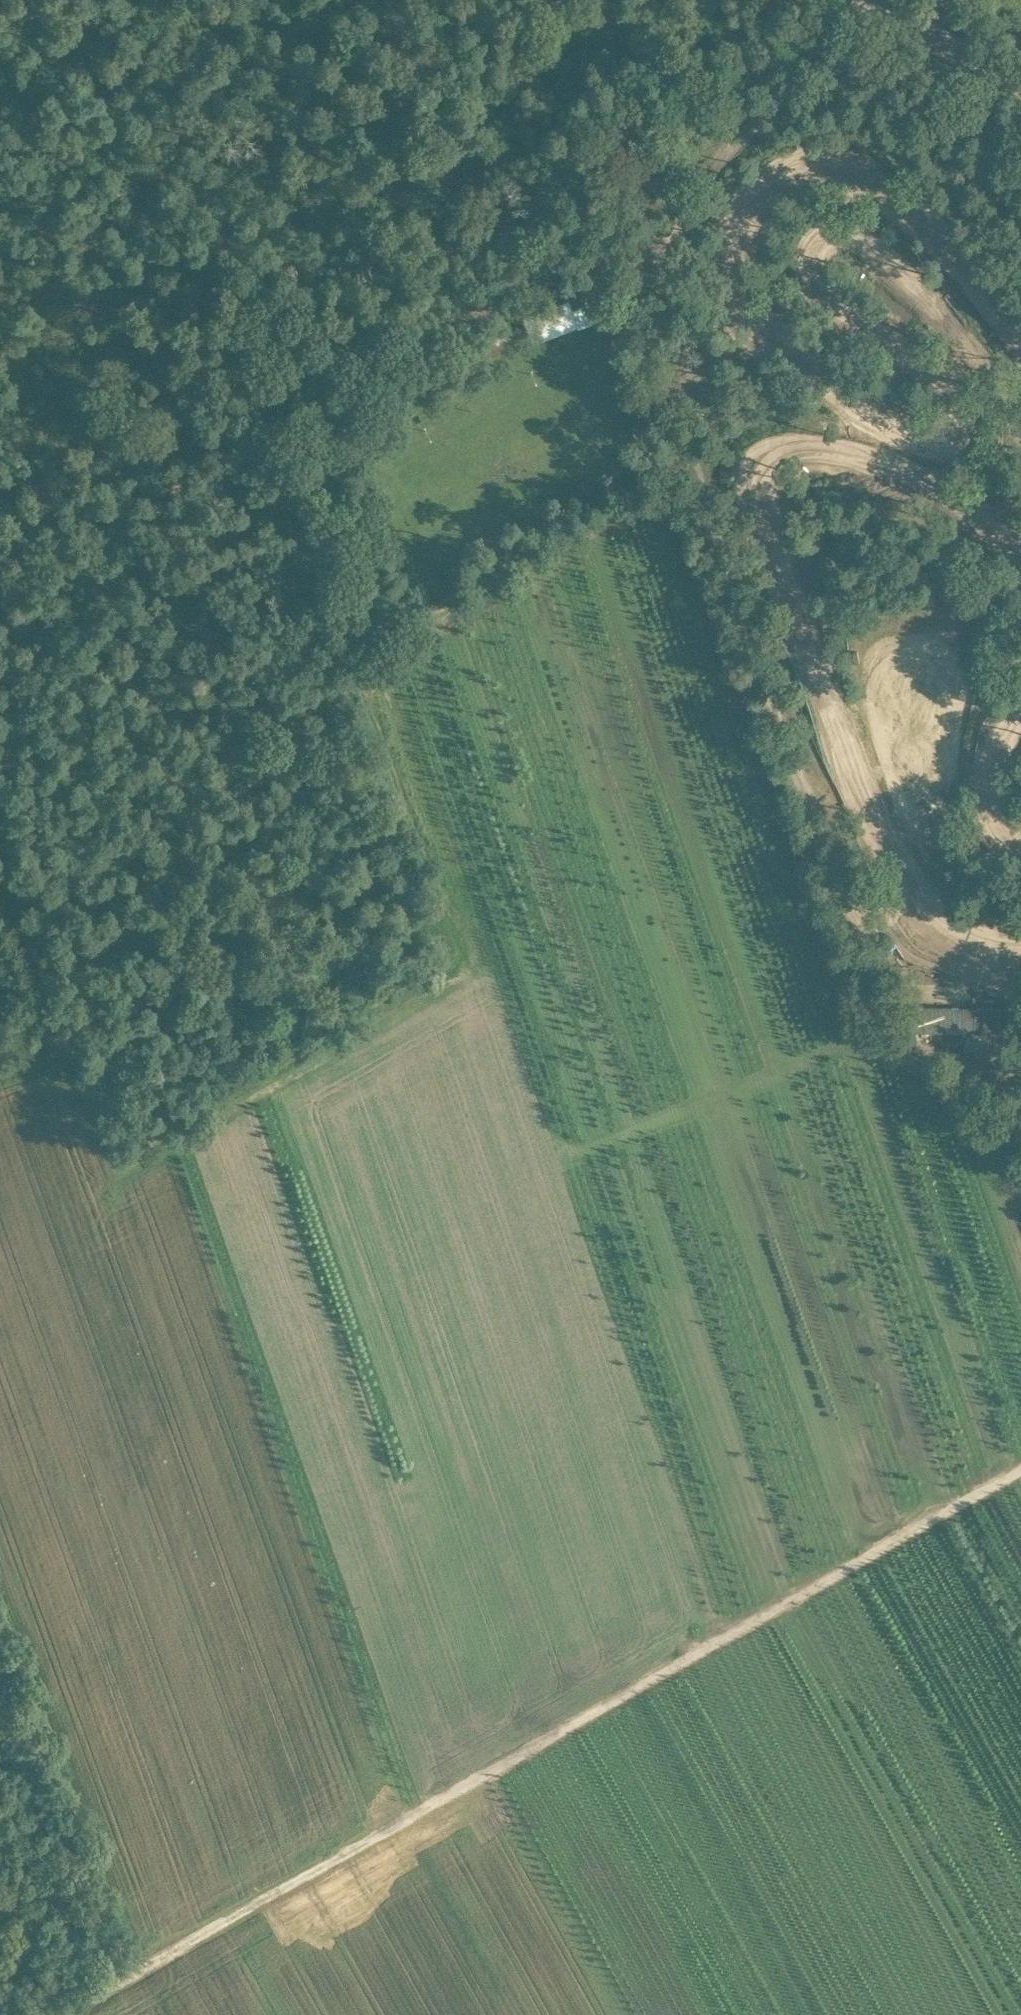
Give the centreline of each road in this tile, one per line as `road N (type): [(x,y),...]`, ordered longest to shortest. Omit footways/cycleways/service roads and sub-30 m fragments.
road 1 (track): [(887,6),(848,62),(795,90),(756,124),(657,261),(700,470),(892,997)]
road 2 (track): [(834,0),(270,373),(0,537)]
road 3 (track): [(848,62),(871,123),(913,171),(1020,232)]
road 4 (unclassified): [(877,0),(1020,86)]

